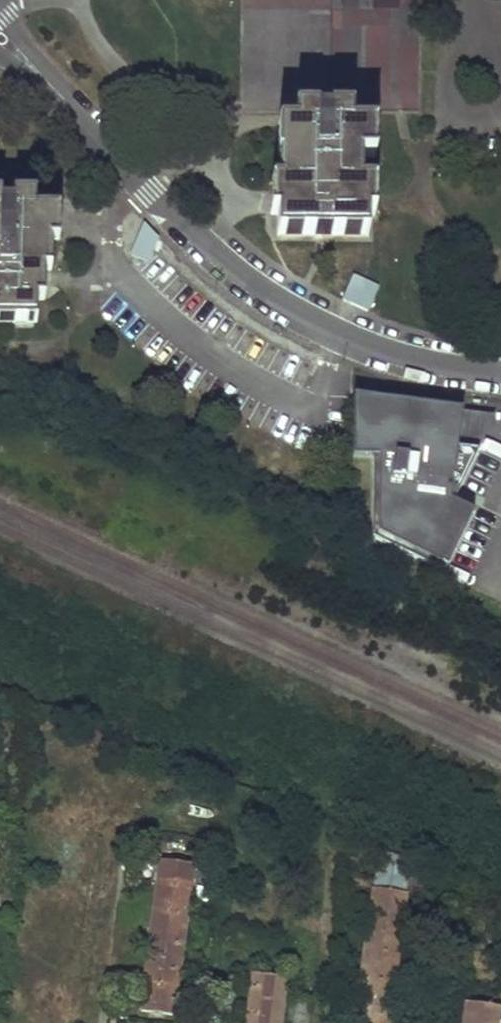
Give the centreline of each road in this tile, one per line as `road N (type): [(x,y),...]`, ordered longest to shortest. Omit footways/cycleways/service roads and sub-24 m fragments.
road 1 (residential): [(0,39),(148,193),(281,301),(400,352),(500,371)]

